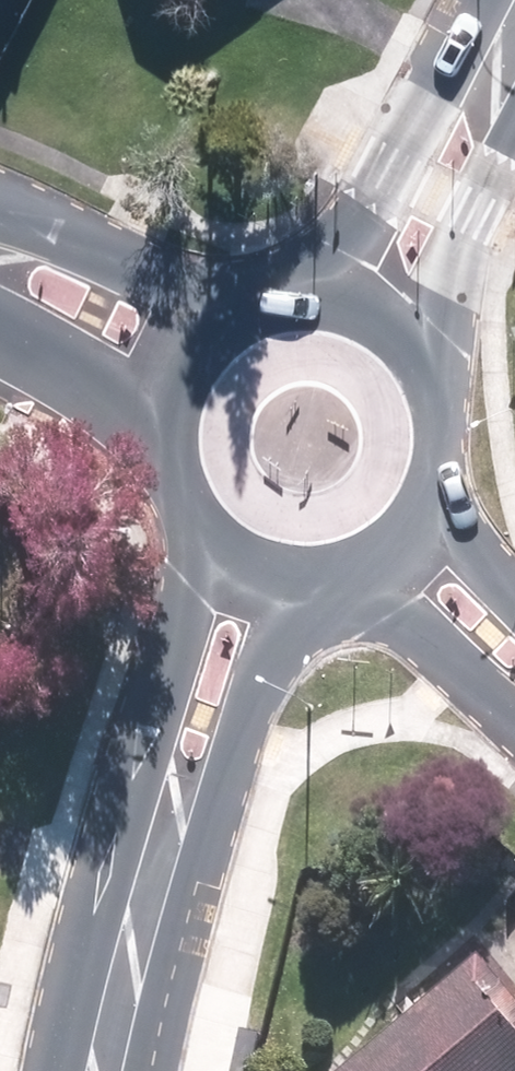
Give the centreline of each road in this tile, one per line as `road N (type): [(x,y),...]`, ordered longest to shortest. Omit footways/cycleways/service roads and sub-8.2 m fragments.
road 1 (secondary): [(171,828),(147,706),(200,525)]
road 2 (secondary): [(311,276),(388,154),(510,44)]
road 3 (secondary): [(510,44),(477,198),(417,329)]
road 4 (secondary): [(307,568),(244,727),(171,828)]
road 5 (residential): [(0,214),(41,214),(262,283)]
road 6 (secondary): [(171,828),(104,1070)]
road 7 (tertiary): [(514,704),(417,620),(383,545)]
road 8 (residential): [(163,387),(0,327)]
road 9 (secondary): [(163,387),(183,341),(217,305),(262,283)]
road 10 (secondary): [(200,525),(172,484),(159,436),(163,387)]
road 11 (tertiary): [(449,446),(481,540),(514,572)]
road 12 (secondary): [(417,329),(439,364),(450,404),(449,446)]
road 13 (secondary): [(449,446),(437,485),(383,545)]
road 14 (secondary): [(311,276),(351,284),(417,329)]

